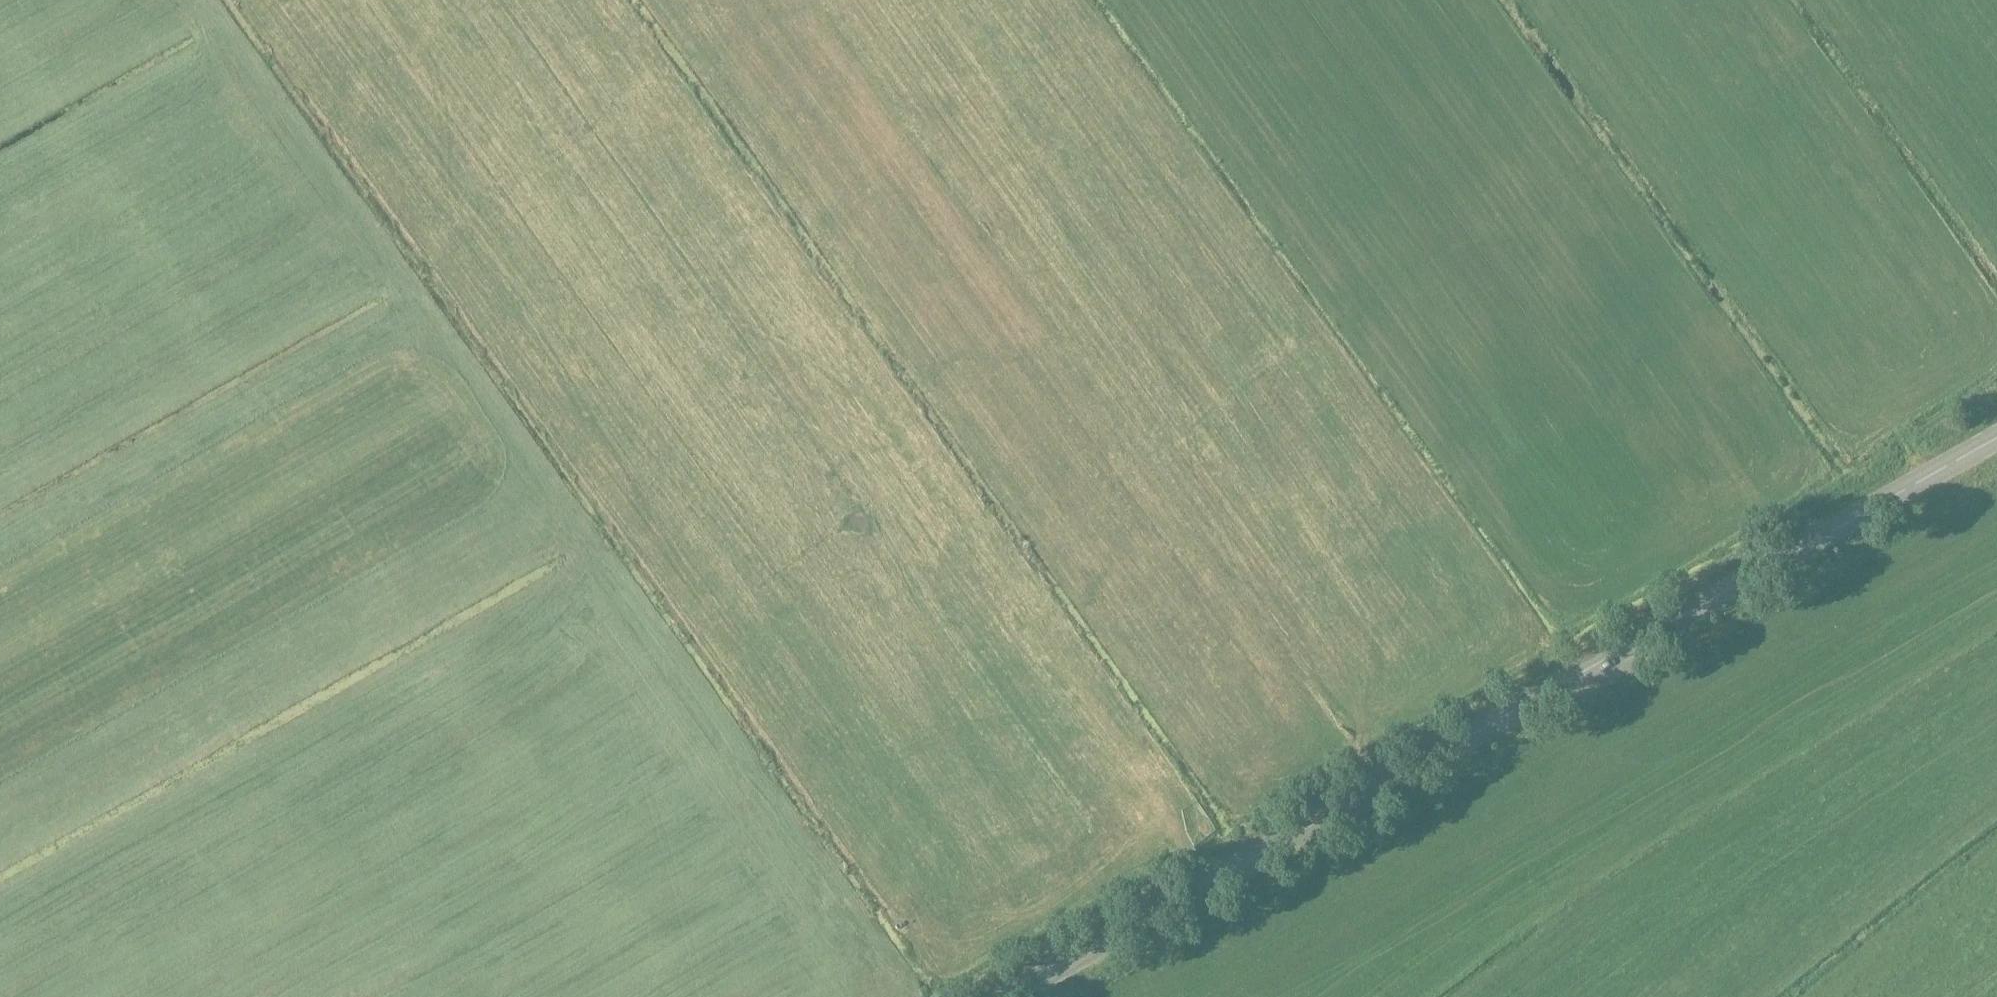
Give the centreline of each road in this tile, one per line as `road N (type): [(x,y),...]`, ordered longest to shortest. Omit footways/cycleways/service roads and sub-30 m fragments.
road 1 (secondary): [(1006,996),(1955,461)]

